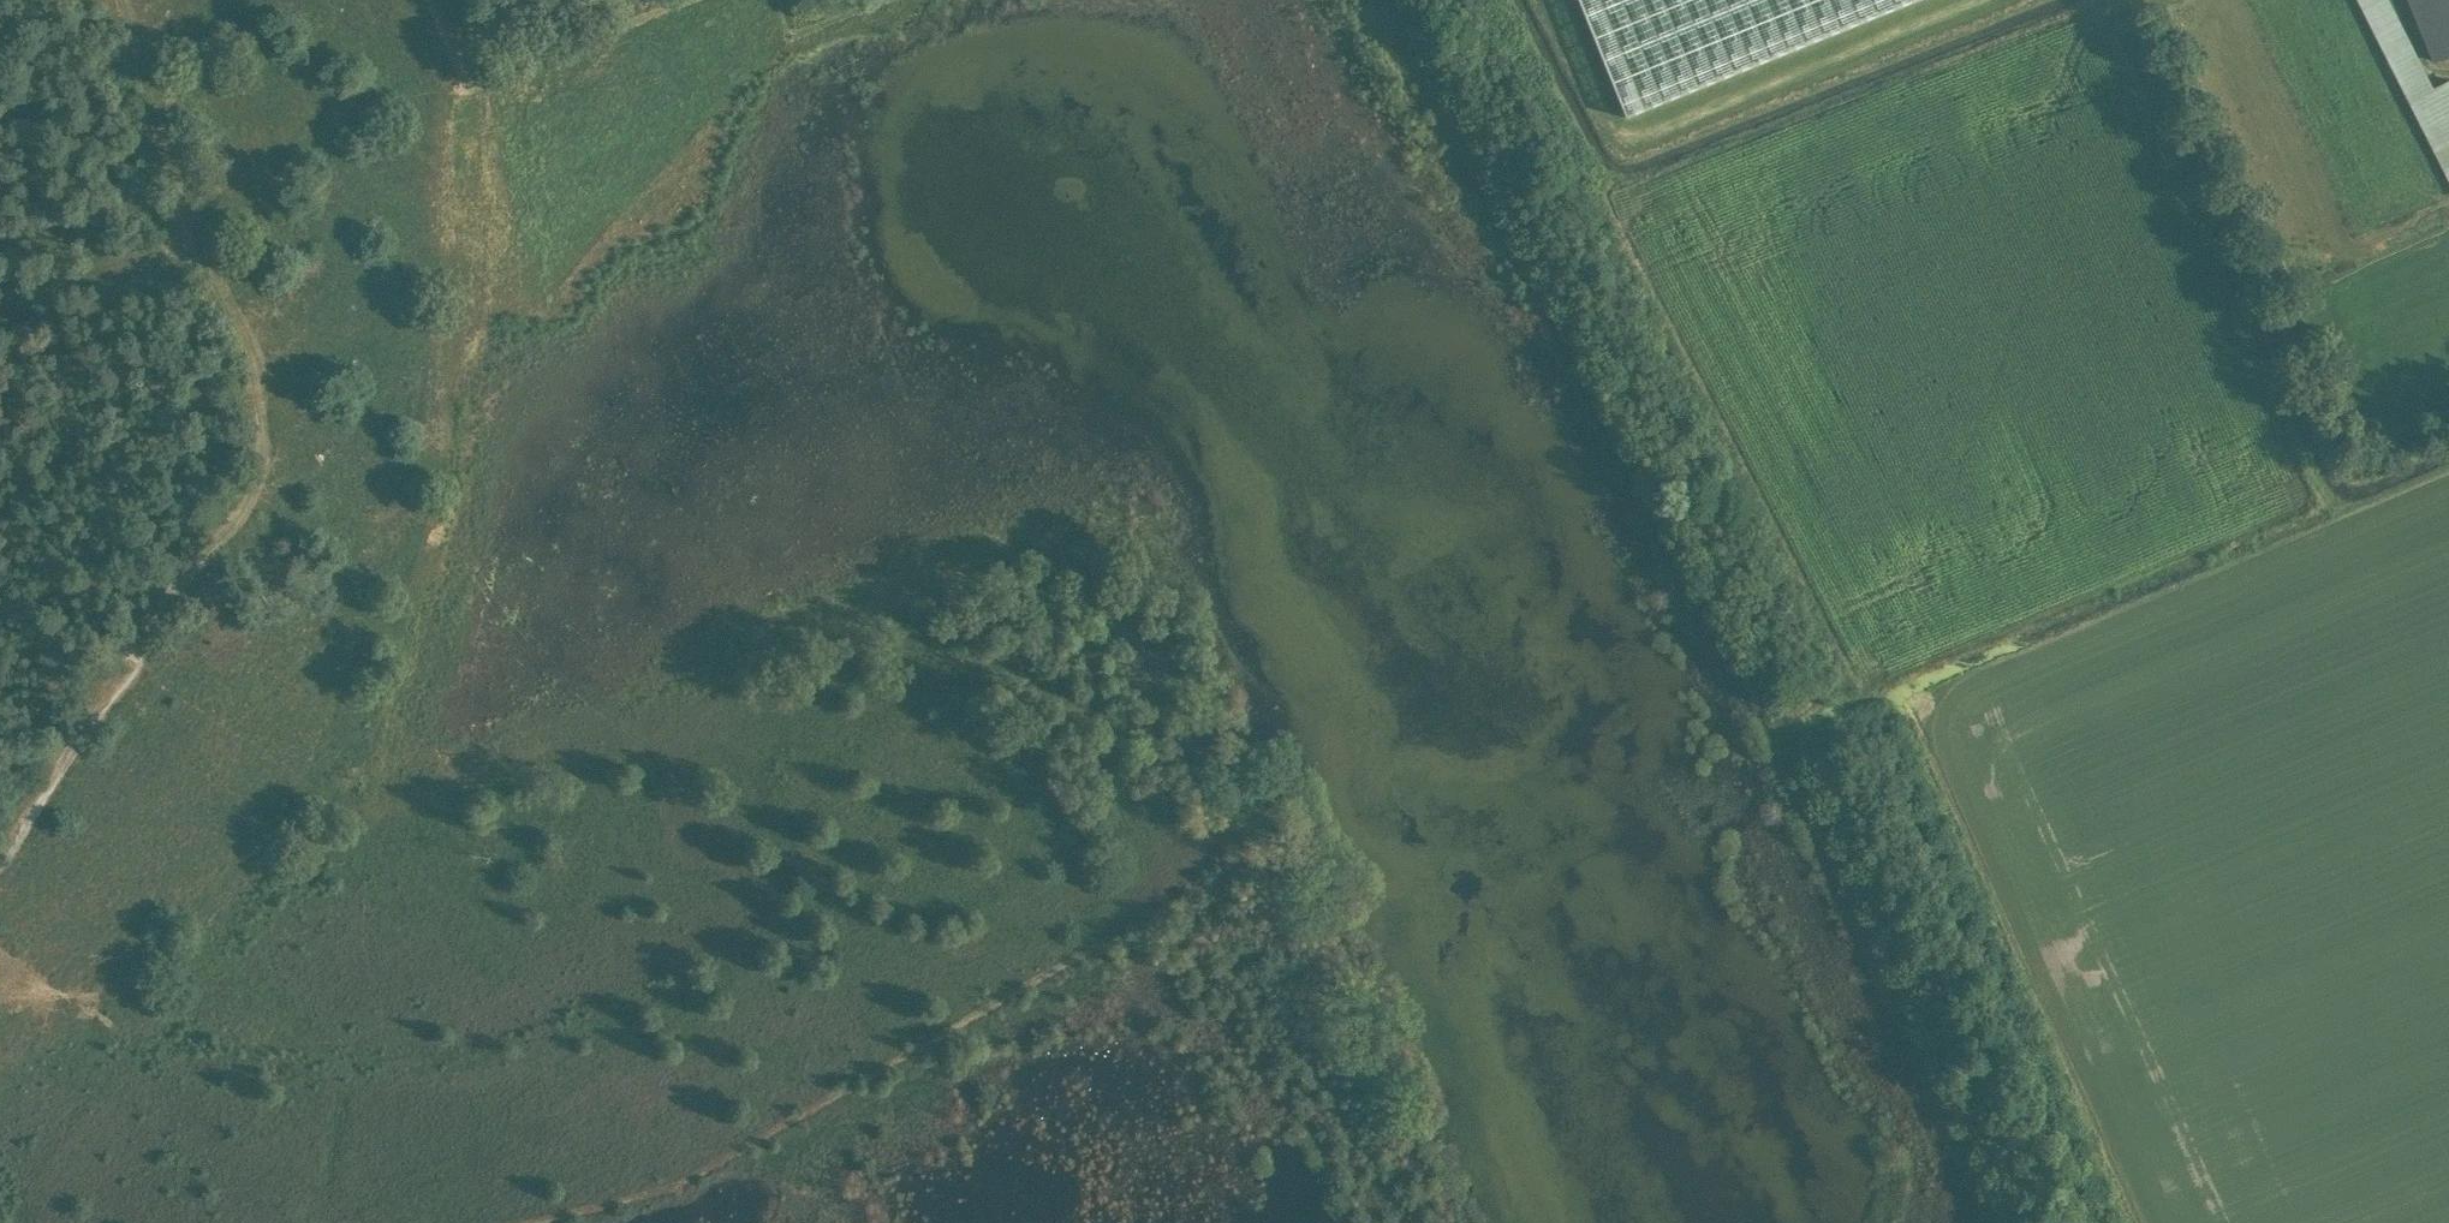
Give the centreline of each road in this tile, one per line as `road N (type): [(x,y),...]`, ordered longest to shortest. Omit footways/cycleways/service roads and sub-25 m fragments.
road 1 (track): [(191,223),(0,308)]

